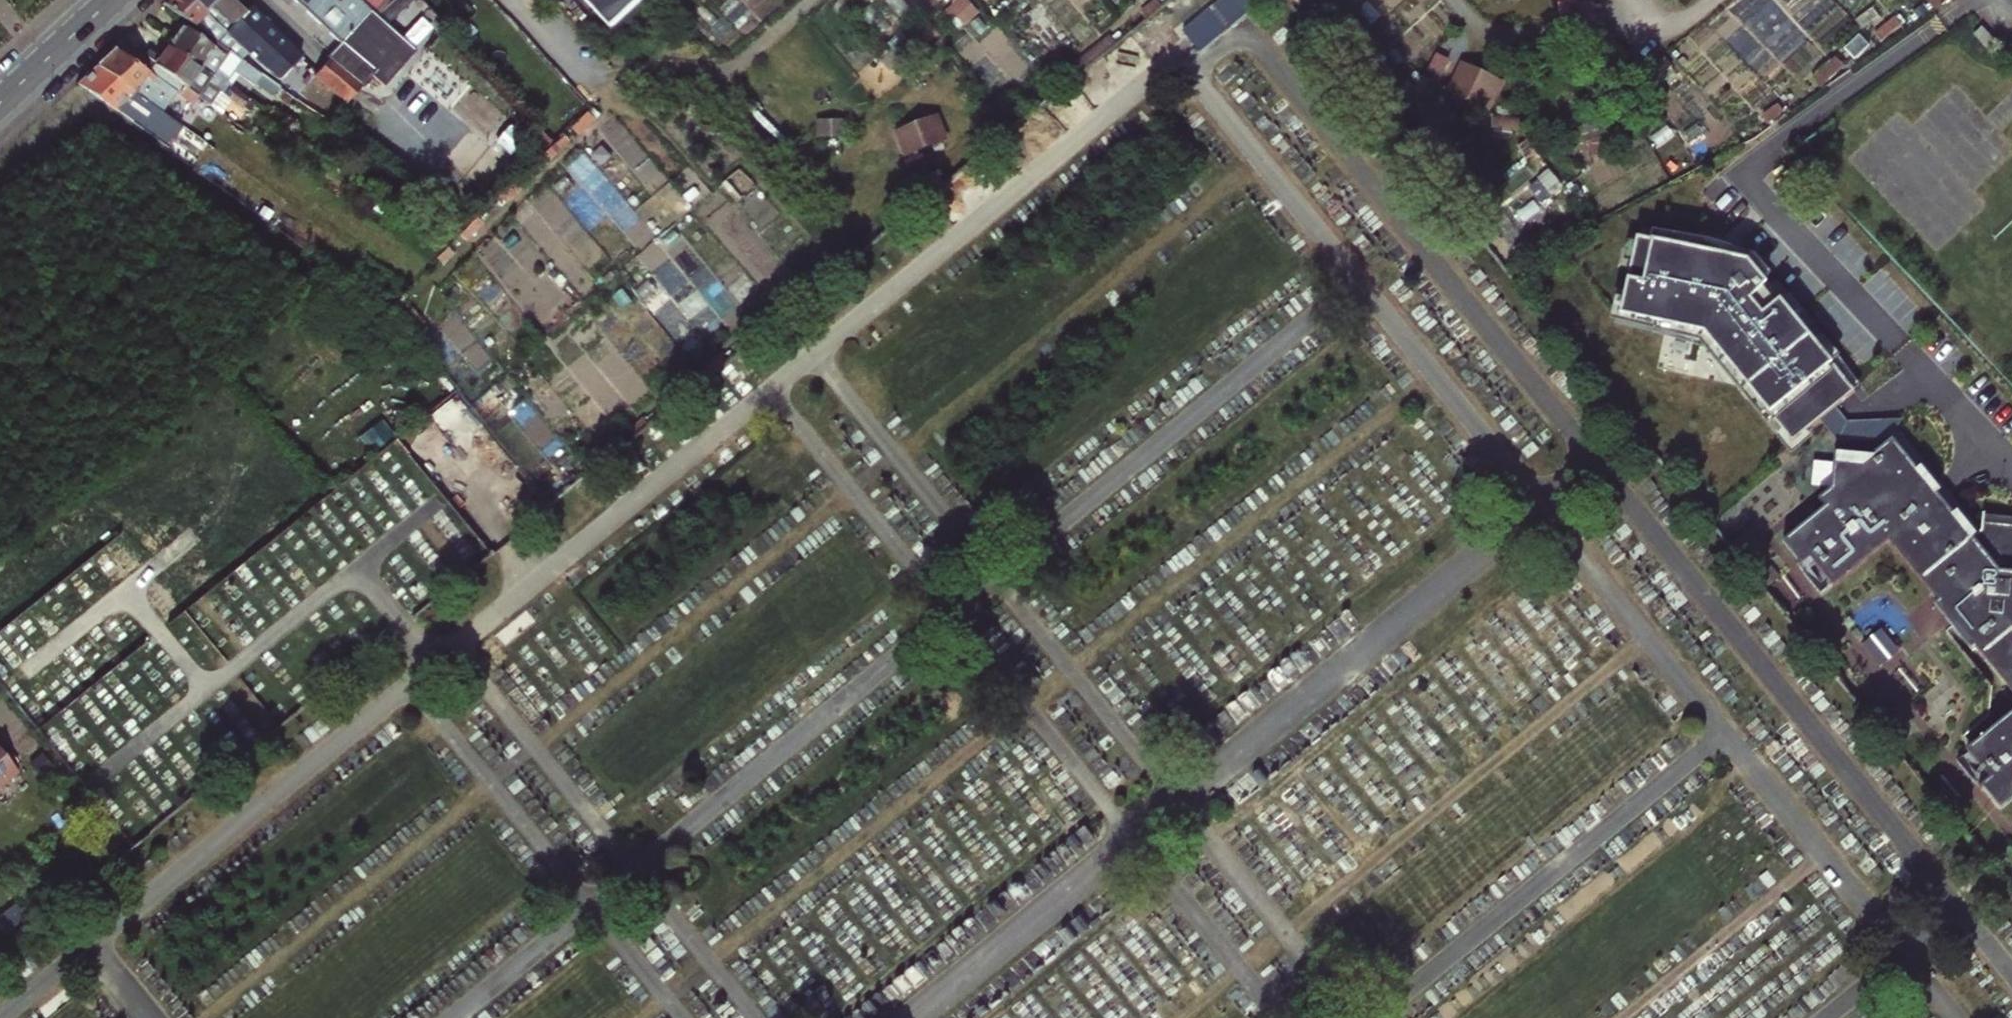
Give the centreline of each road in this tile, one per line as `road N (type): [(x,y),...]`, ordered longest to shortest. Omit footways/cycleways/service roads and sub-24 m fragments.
road 1 (track): [(589,85),(656,64),(720,71),(809,0)]
road 2 (primary): [(110,0),(0,103)]
road 3 (residential): [(276,0),(373,87)]

